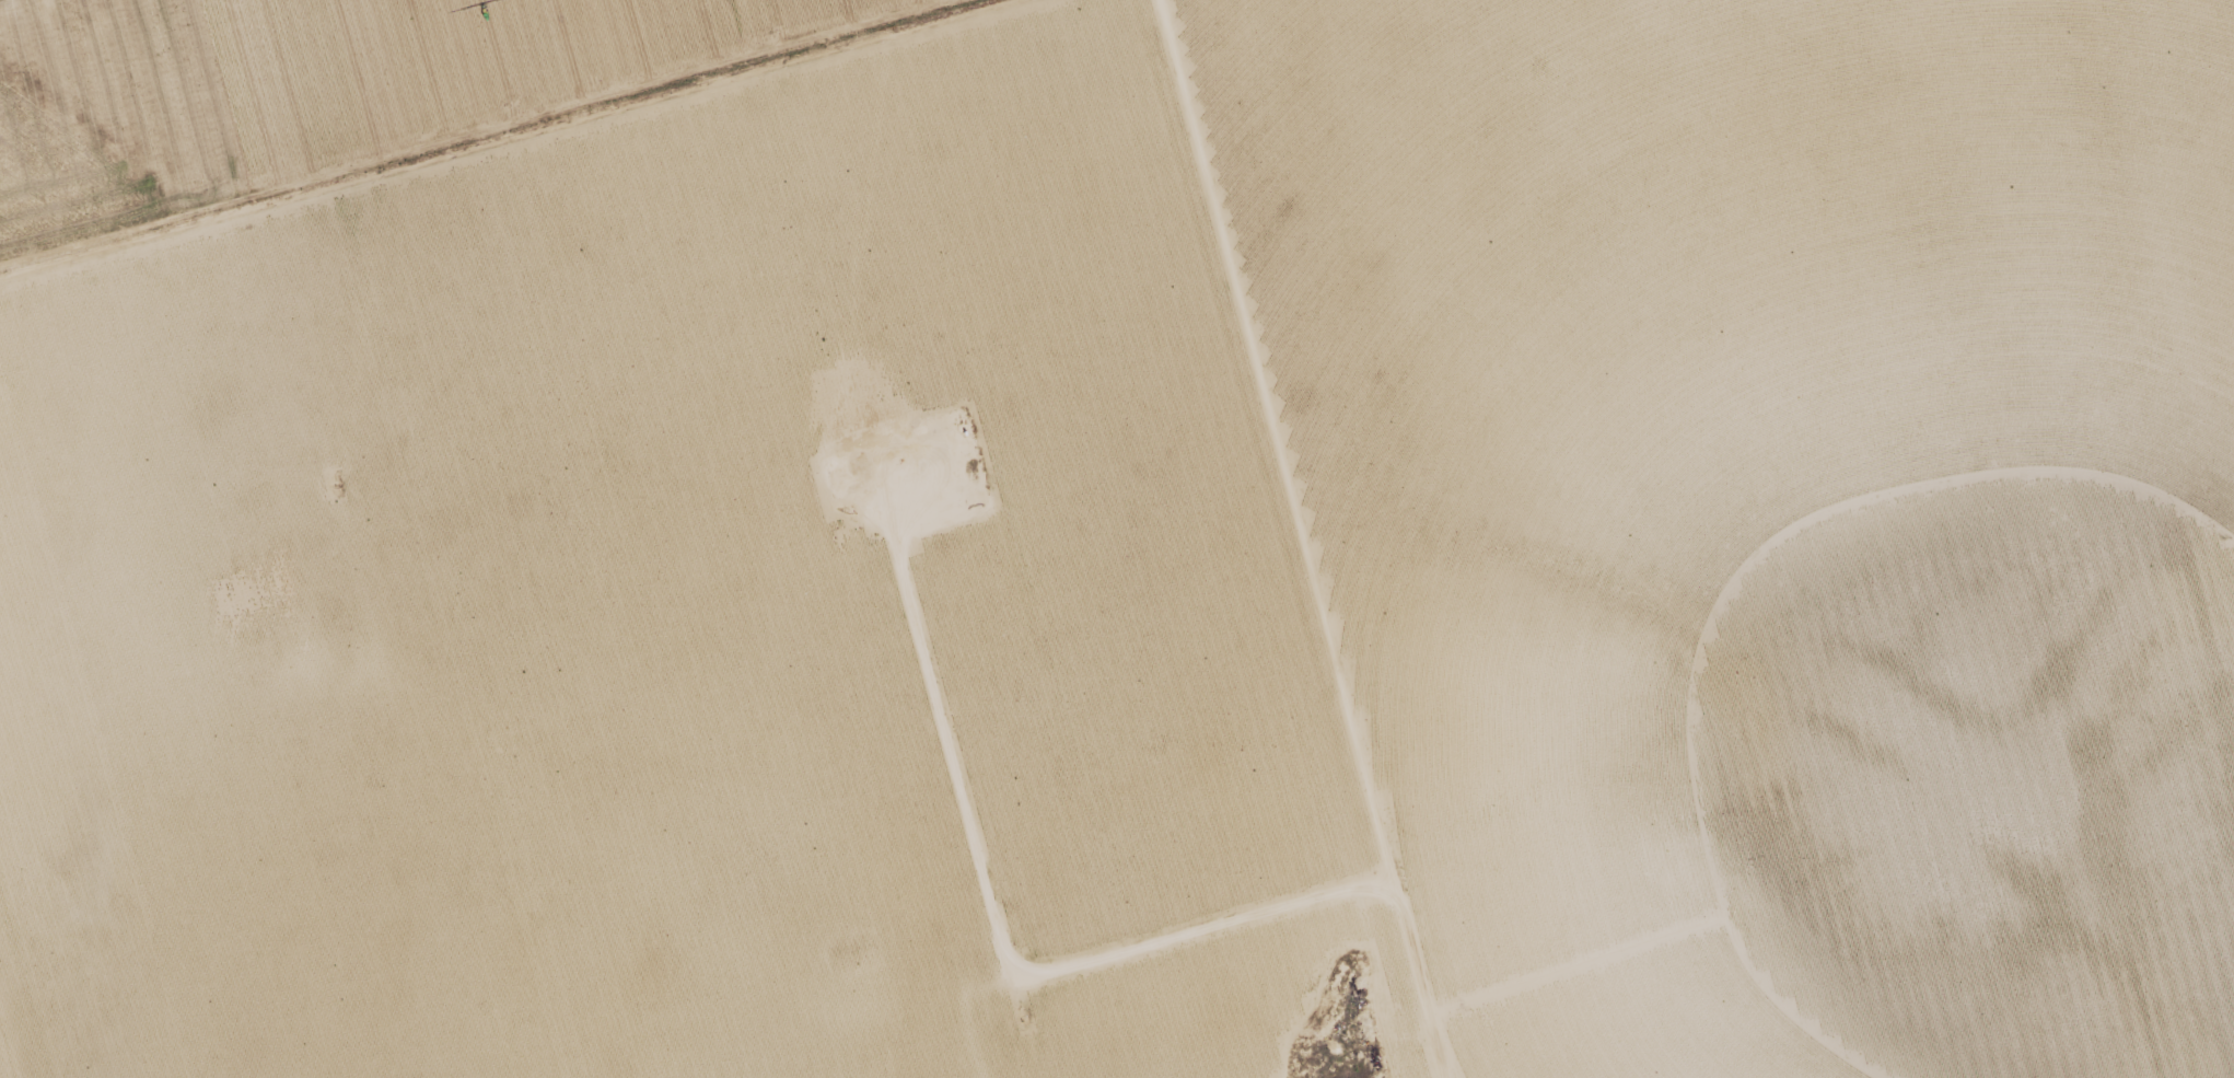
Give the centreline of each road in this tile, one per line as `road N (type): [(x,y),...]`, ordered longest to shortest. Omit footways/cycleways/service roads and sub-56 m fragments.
road 1 (track): [(1425,1077),(1357,833),(1335,695),(1318,684),(1144,0)]
road 2 (track): [(421,718),(853,993),(974,976),(1335,866),(1357,833)]

